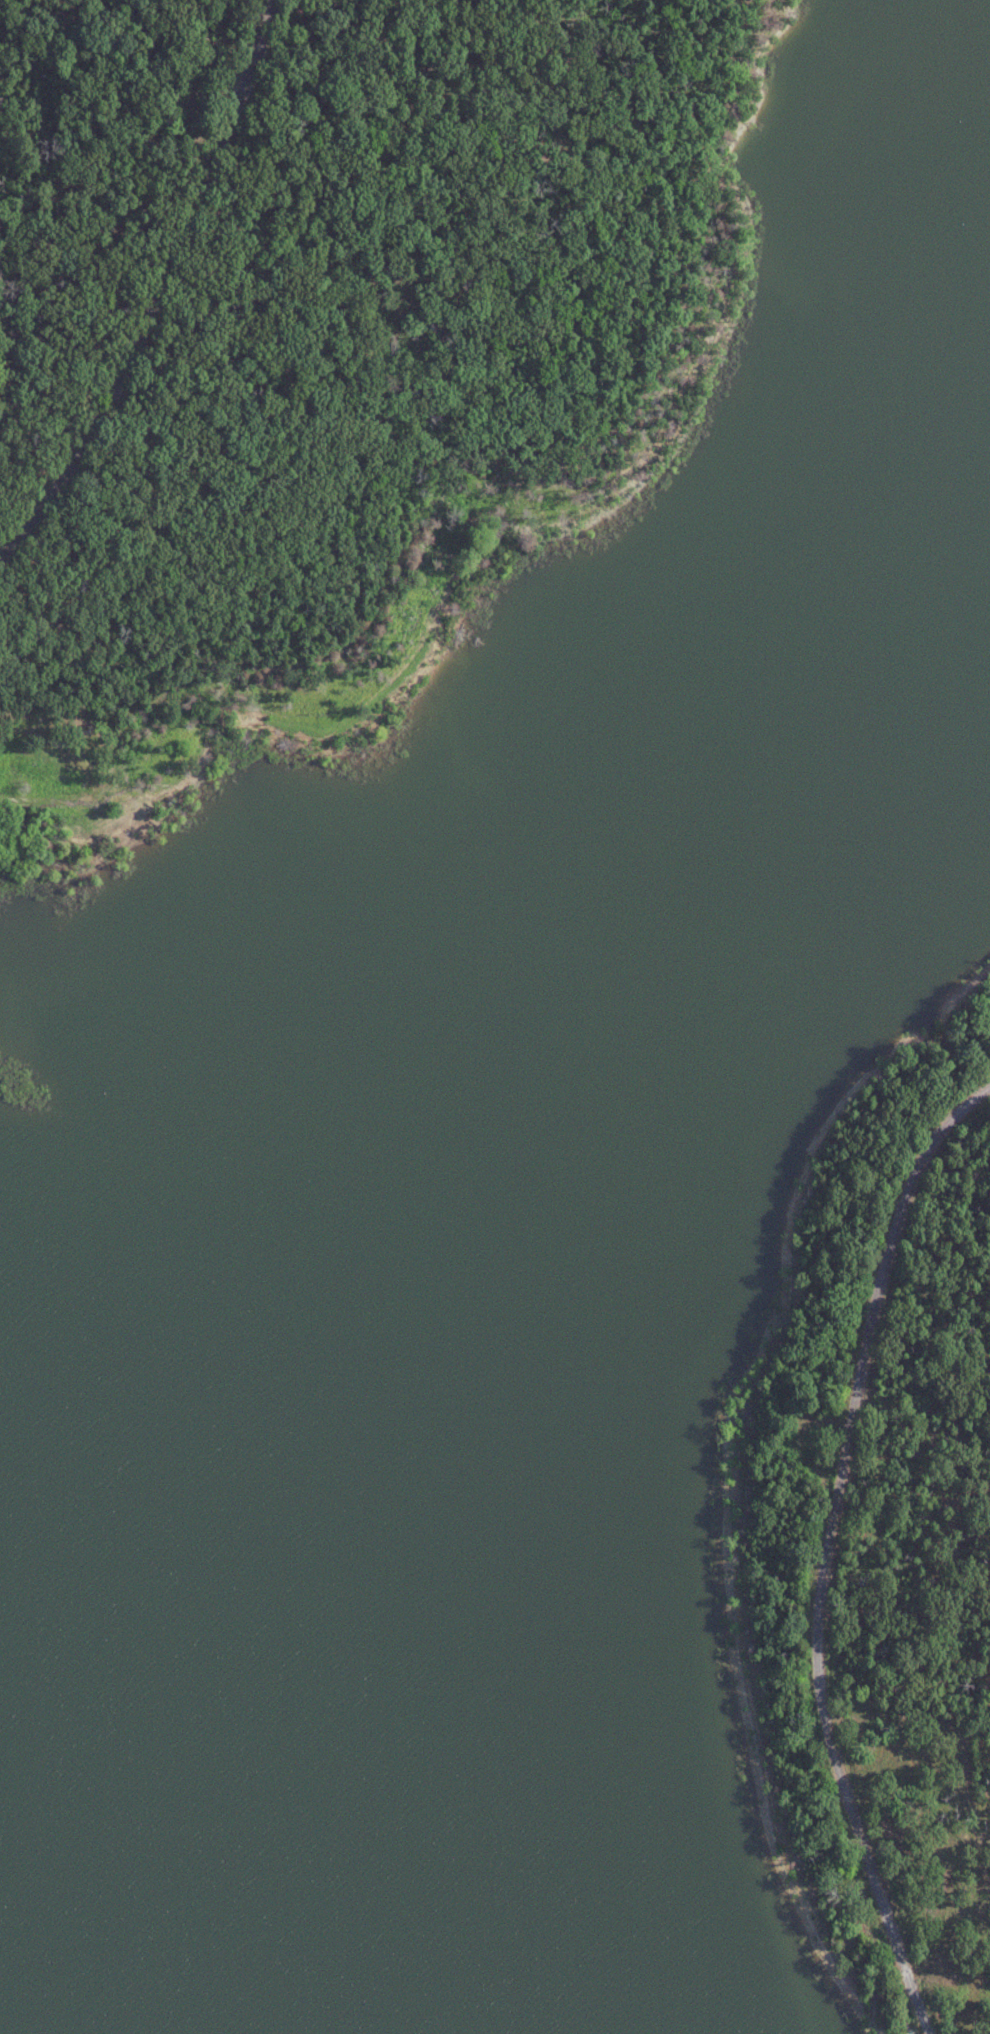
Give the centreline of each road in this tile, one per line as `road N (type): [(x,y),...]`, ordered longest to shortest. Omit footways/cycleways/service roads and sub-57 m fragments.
road 1 (residential): [(989,1091),(946,1126),(913,1185),(880,1297),(827,1546),(816,1666),(821,1725),(925,2033)]
road 2 (residential): [(269,0),(111,386),(0,544)]
road 3 (residential): [(821,1725),(935,1718),(954,1738),(961,1839),(989,1894)]

